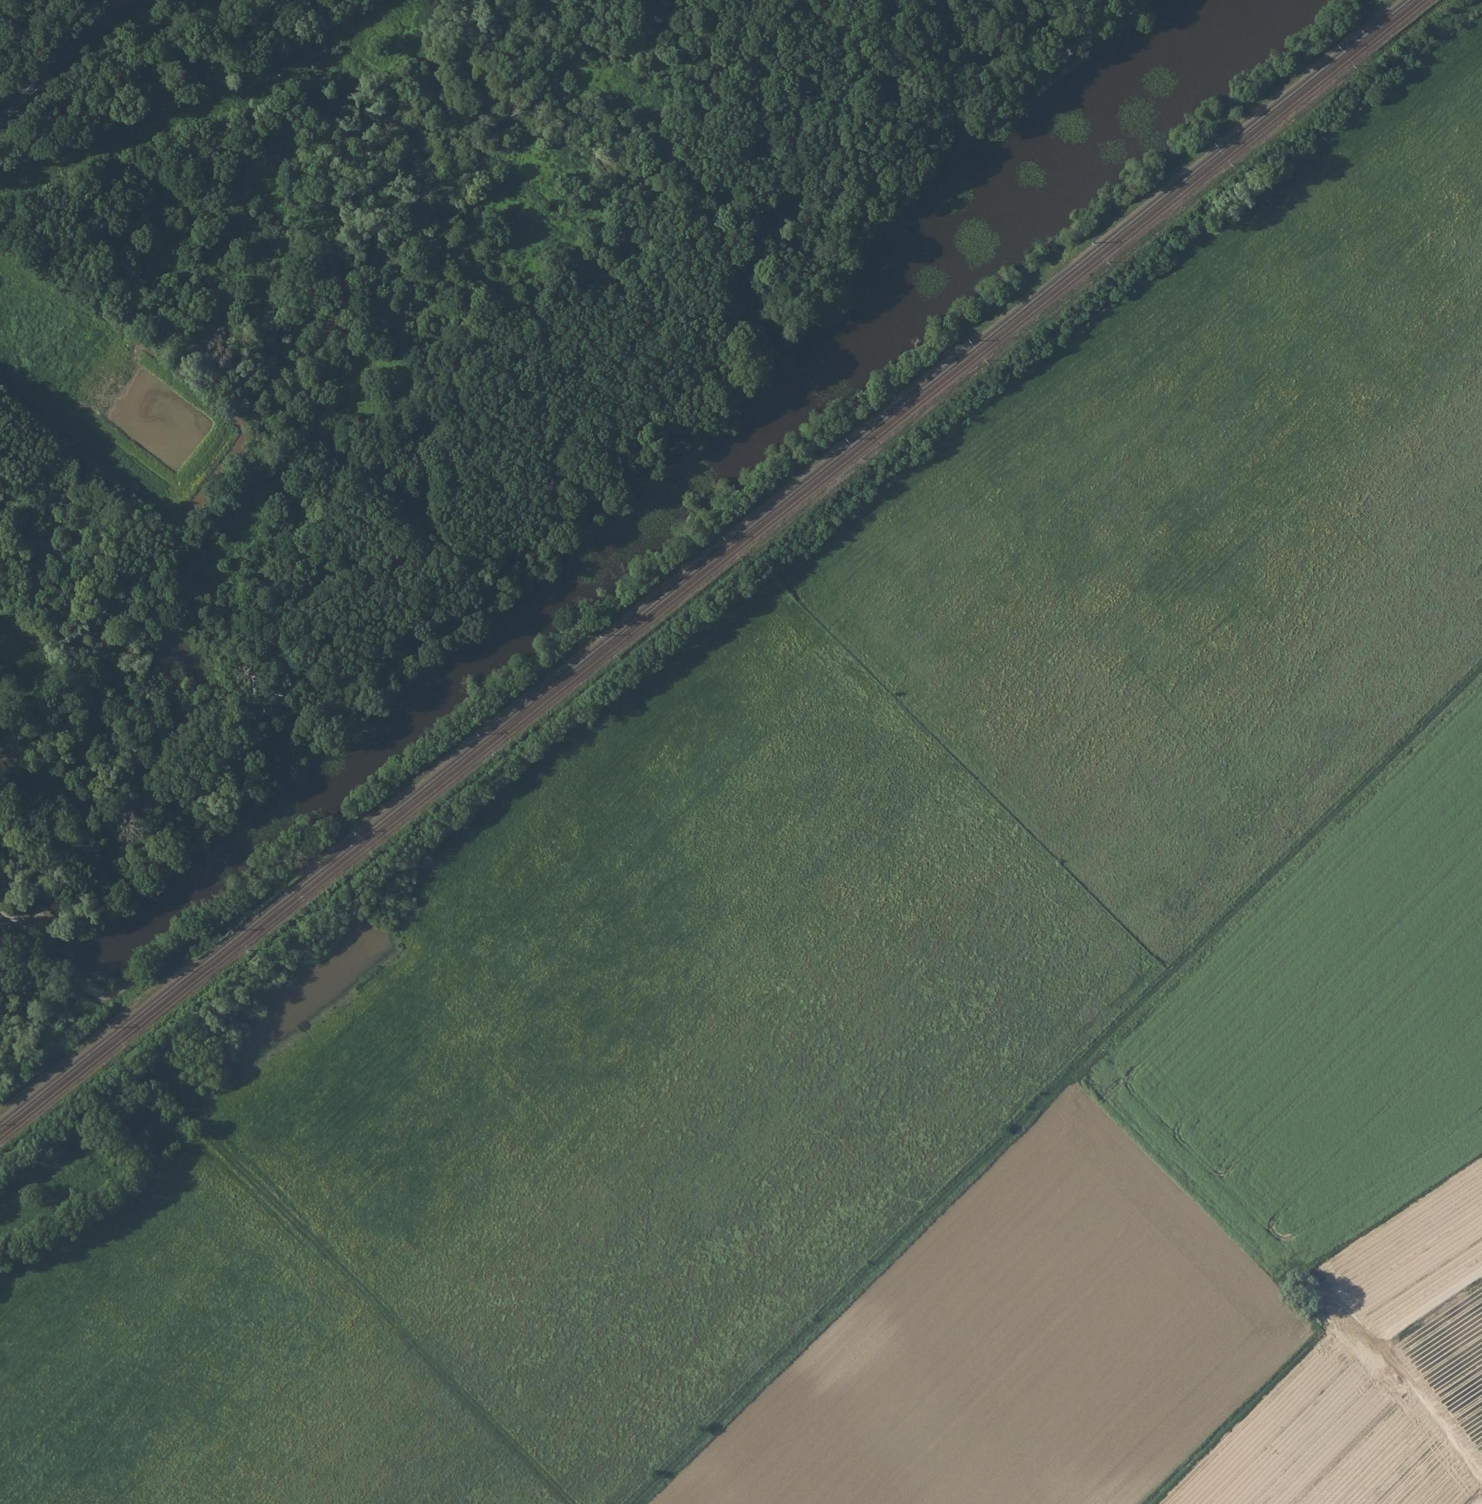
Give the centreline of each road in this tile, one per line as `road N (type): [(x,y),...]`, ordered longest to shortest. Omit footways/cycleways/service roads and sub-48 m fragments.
road 1 (track): [(1481,664),(629,1503)]
road 2 (unclassified): [(0,909),(105,998),(187,944)]
road 3 (tertiary): [(0,114),(122,0)]

